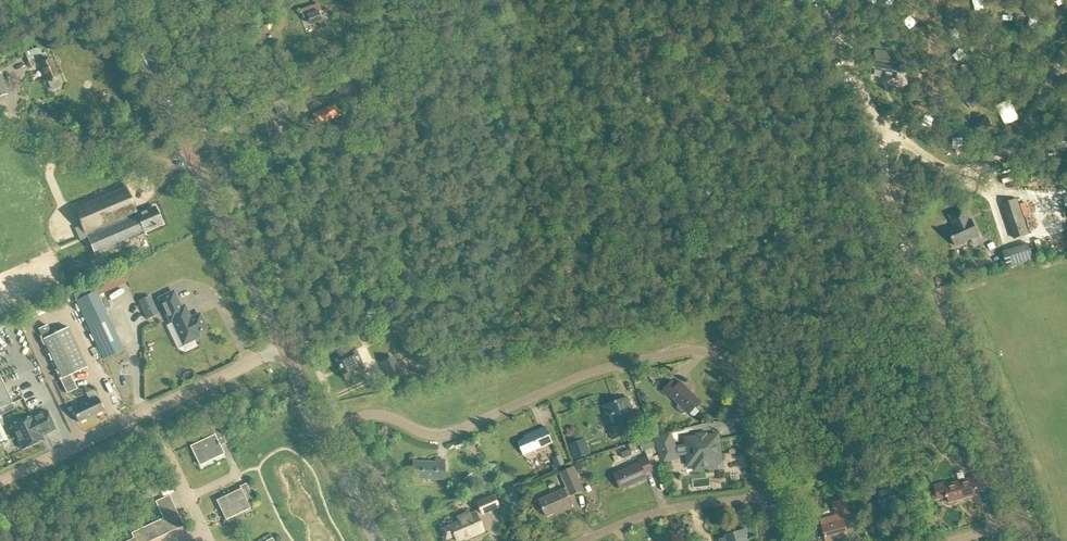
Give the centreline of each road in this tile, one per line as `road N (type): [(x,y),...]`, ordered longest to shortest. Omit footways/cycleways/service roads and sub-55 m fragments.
road 1 (residential): [(324,434),(373,414),(441,436),(602,369),(693,350),(719,359),(736,380),(768,492)]
road 2 (unclassified): [(1022,512),(888,191)]
road 3 (residential): [(285,348),(0,481)]
road 4 (track): [(880,133),(952,172),(999,160),(1066,47)]
road 5 (secondary): [(285,348),(195,164)]
road 6 (unclassified): [(195,164),(173,166),(0,121)]
road 7 (residential): [(583,540),(664,511),(768,492)]
road 8 (secondary): [(195,164),(117,0)]
road 9 (track): [(884,153),(862,85),(818,0)]

